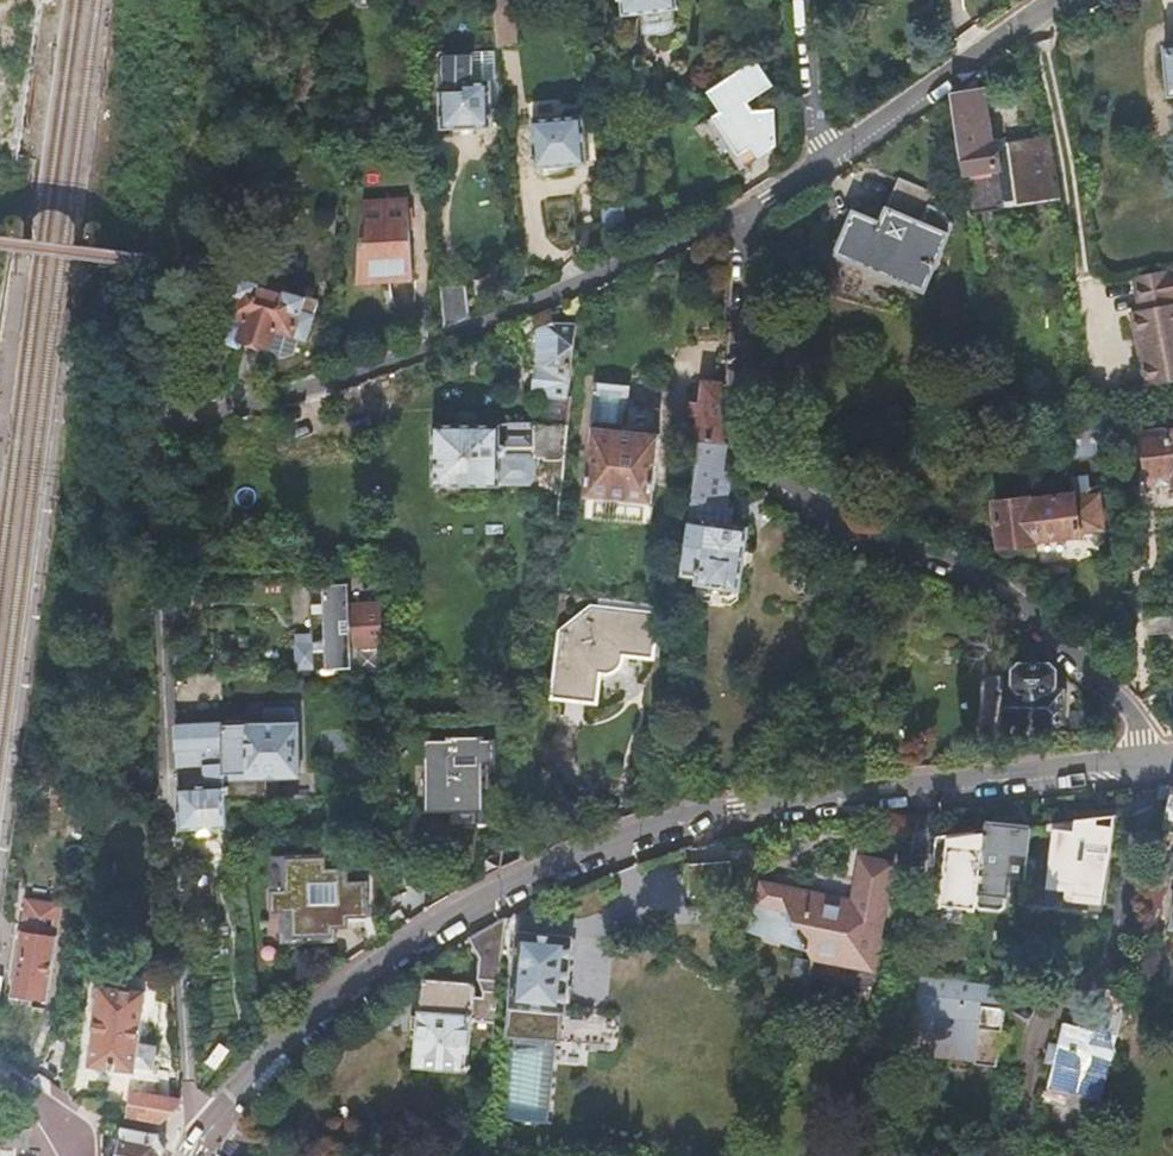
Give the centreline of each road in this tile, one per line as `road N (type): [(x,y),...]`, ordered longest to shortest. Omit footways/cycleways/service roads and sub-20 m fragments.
road 1 (residential): [(744,216),(437,347),(154,438),(165,866),(193,1135)]
road 2 (residential): [(1137,766),(697,820),(592,854),(423,935),(258,1066),(193,1135)]
road 3 (residential): [(1137,766),(1134,739),(1099,693),(965,579),(838,525),(783,489),(759,461),(744,432),(744,216)]
road 4 (residential): [(1069,0),(833,156)]
road 5 (residential): [(833,156),(813,106),(805,0)]

